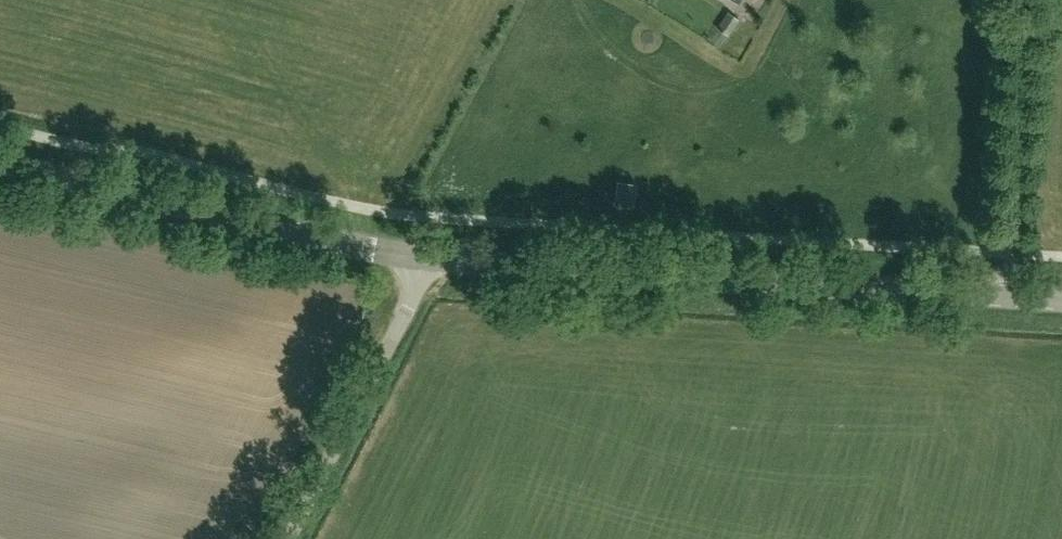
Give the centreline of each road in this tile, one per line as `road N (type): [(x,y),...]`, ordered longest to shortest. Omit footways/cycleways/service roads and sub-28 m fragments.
road 1 (tertiary): [(1061,300),(425,262)]
road 2 (tertiary): [(425,262),(0,159)]
road 3 (unclassified): [(289,538),(425,262)]
road 4 (track): [(1010,255),(1021,0)]

